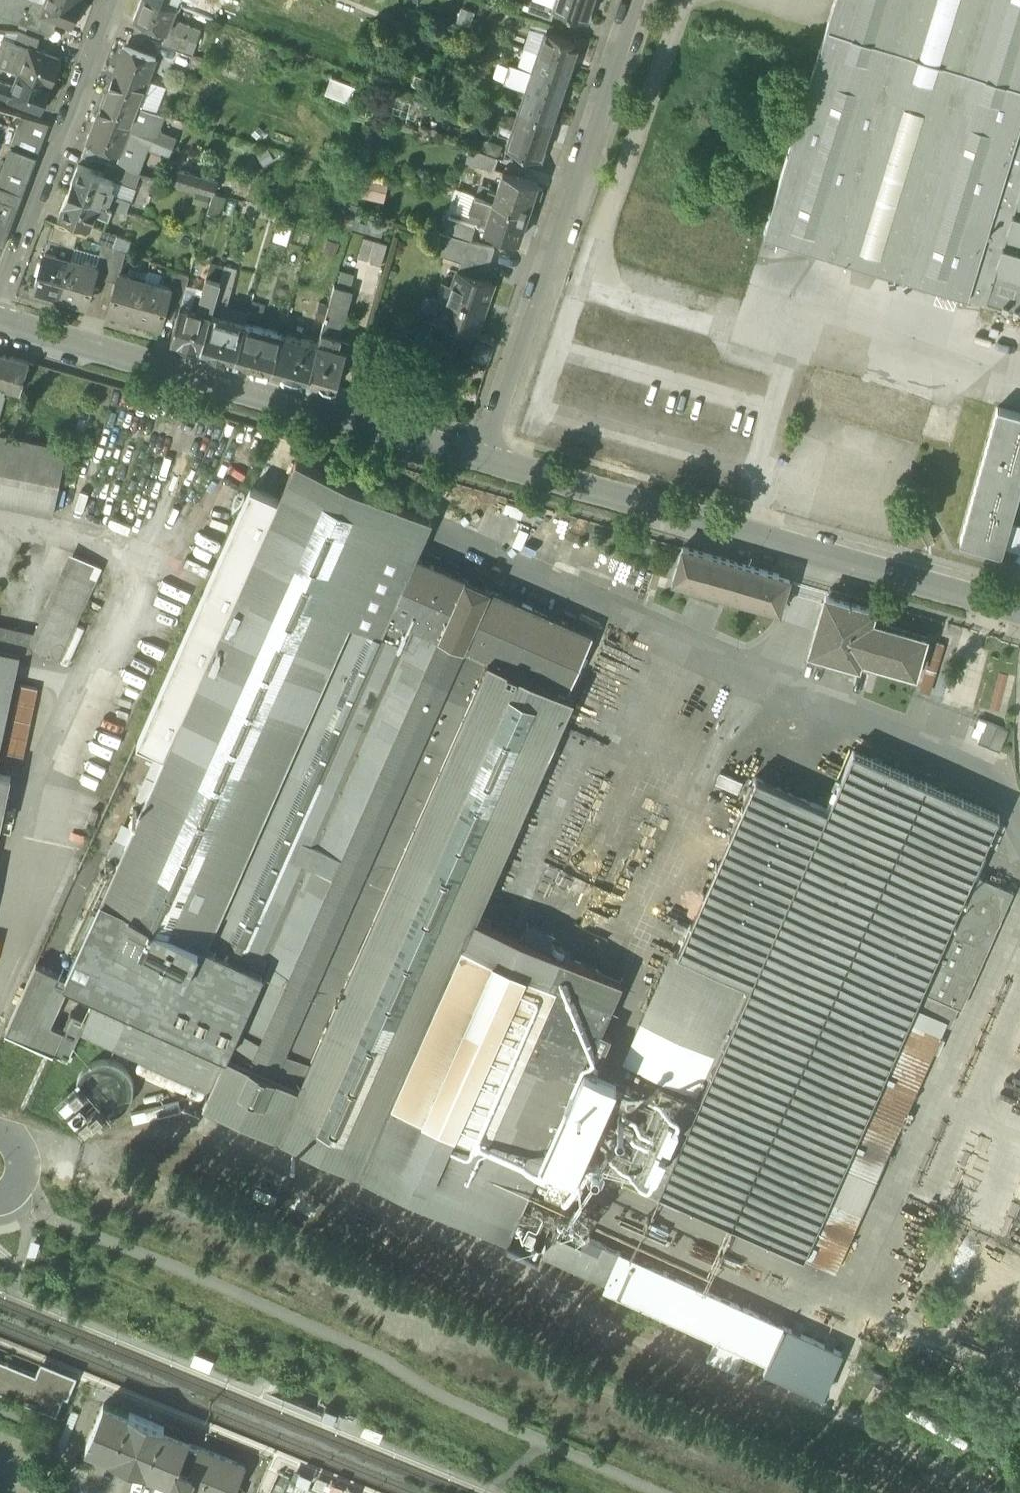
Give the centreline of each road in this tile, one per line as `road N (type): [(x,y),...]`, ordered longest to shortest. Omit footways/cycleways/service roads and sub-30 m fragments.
road 1 (residential): [(482,459),(1019,608)]
road 2 (residential): [(0,321),(482,459)]
road 3 (residential): [(482,459),(643,0)]
road 4 (residential): [(0,297),(109,0)]

